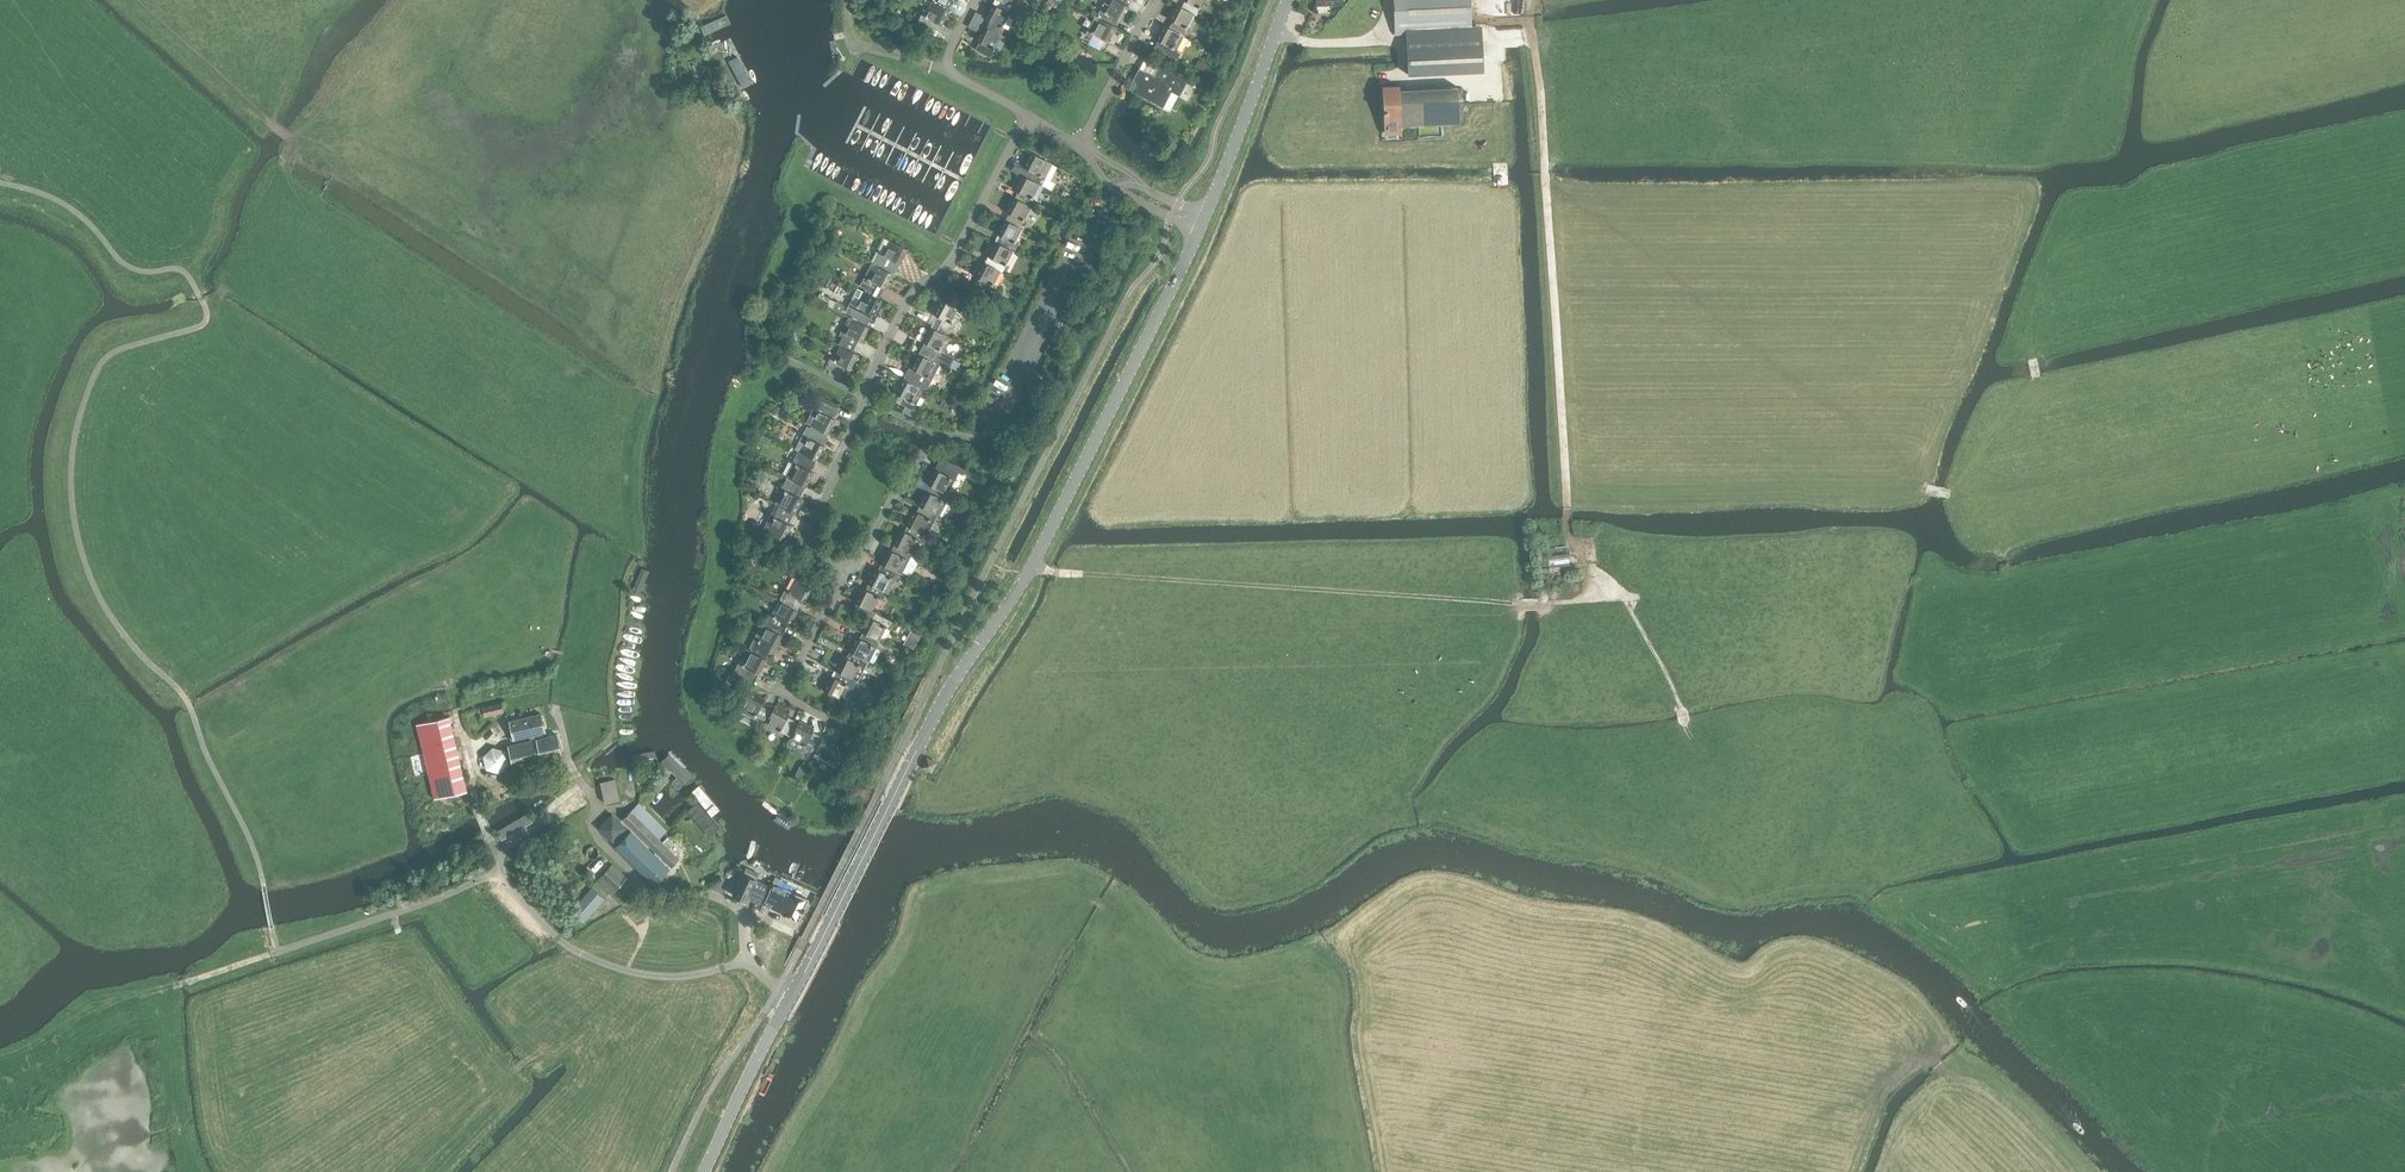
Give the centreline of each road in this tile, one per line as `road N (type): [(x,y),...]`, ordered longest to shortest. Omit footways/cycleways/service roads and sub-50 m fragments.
road 1 (tertiary): [(791,993),(955,678),(1031,571),(1198,232)]
road 2 (track): [(1700,746),(1623,597),(1562,606),(1031,571)]
road 3 (residential): [(1117,191),(993,429),(979,436),(928,433)]
road 4 (residential): [(857,396),(910,296),(947,264),(1026,115)]
road 5 (tertiary): [(1205,216),(1289,0)]
road 6 (residential): [(853,570),(817,551),(810,524),(865,400)]
road 7 (tertiary): [(702,1171),(791,993)]
road 8 (residential): [(830,719),(782,693),(853,570)]
road 9 (residential): [(1082,145),(1157,0)]
road 10 (residential): [(853,570),(928,433)]
road 11 (residential): [(845,1),(856,45),(941,67)]
road 12 (residential): [(857,396),(777,349),(765,312)]

